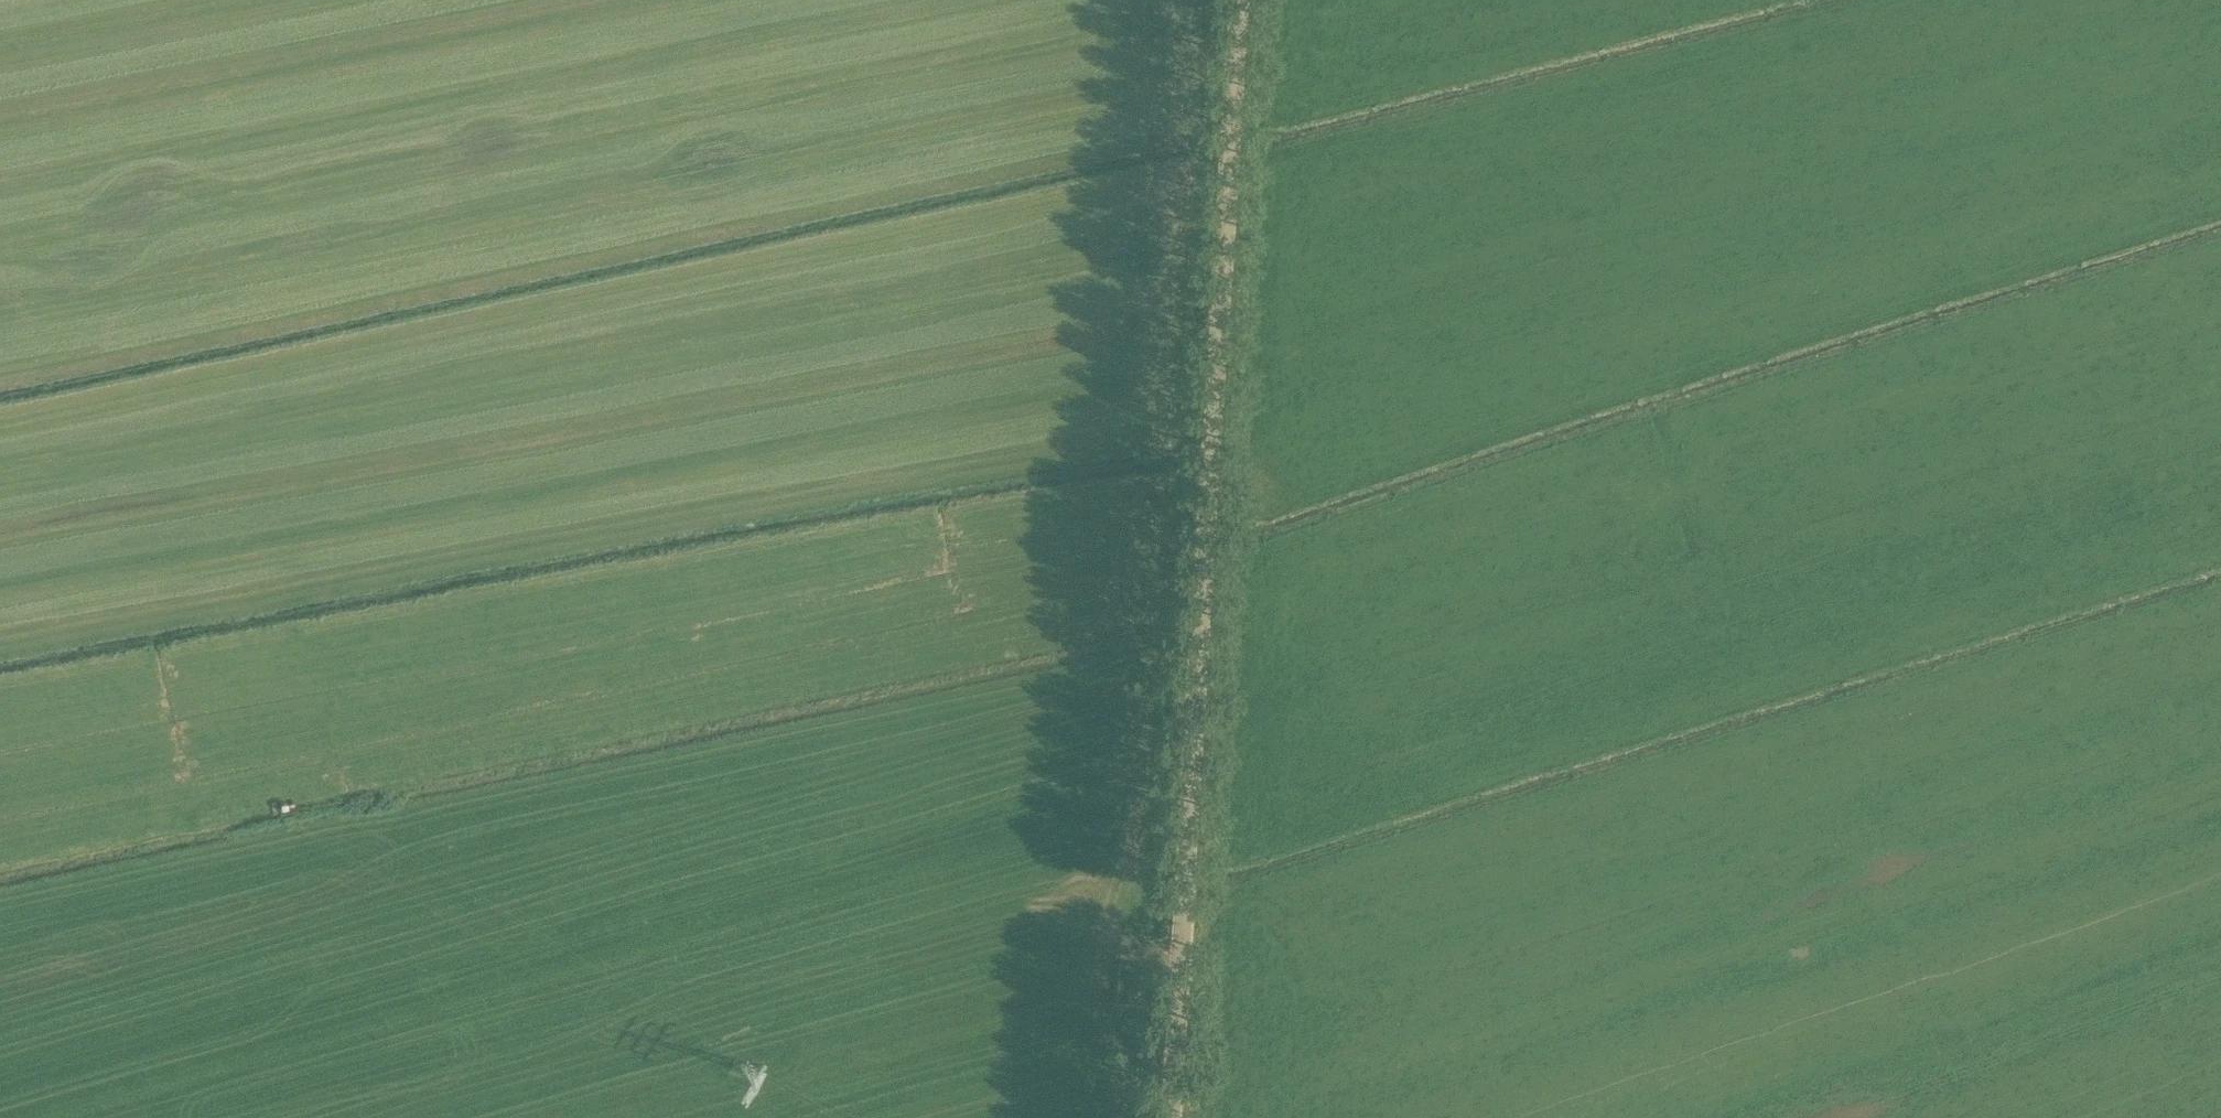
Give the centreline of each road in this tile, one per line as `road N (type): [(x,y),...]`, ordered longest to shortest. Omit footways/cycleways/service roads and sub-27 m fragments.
road 1 (unclassified): [(1177,1117),(1247,0)]

